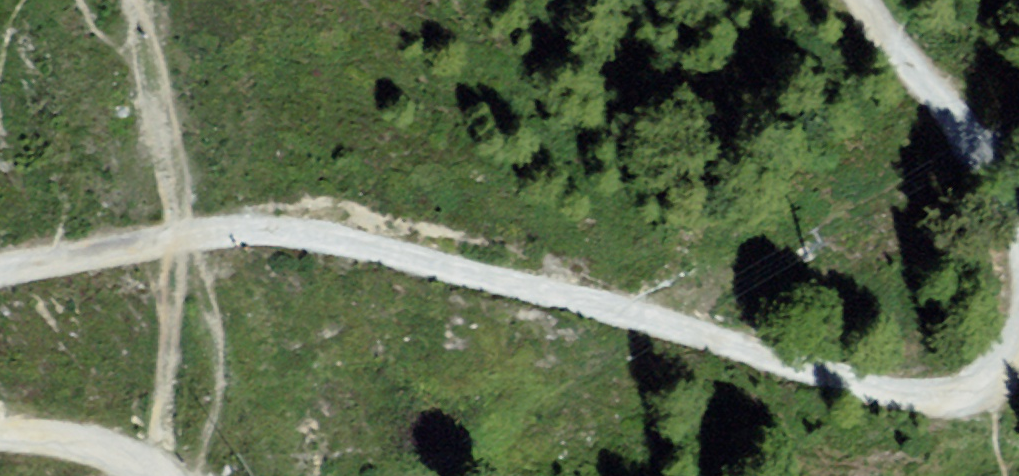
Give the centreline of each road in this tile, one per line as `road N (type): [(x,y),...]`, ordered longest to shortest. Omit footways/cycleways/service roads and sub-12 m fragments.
road 1 (track): [(0,275),(183,238),(270,237),(374,253),(895,401),(947,404),(994,392)]
road 2 (track): [(1018,241),(1007,187),(918,83),(864,0)]
road 3 (track): [(142,475),(70,440),(0,443)]

